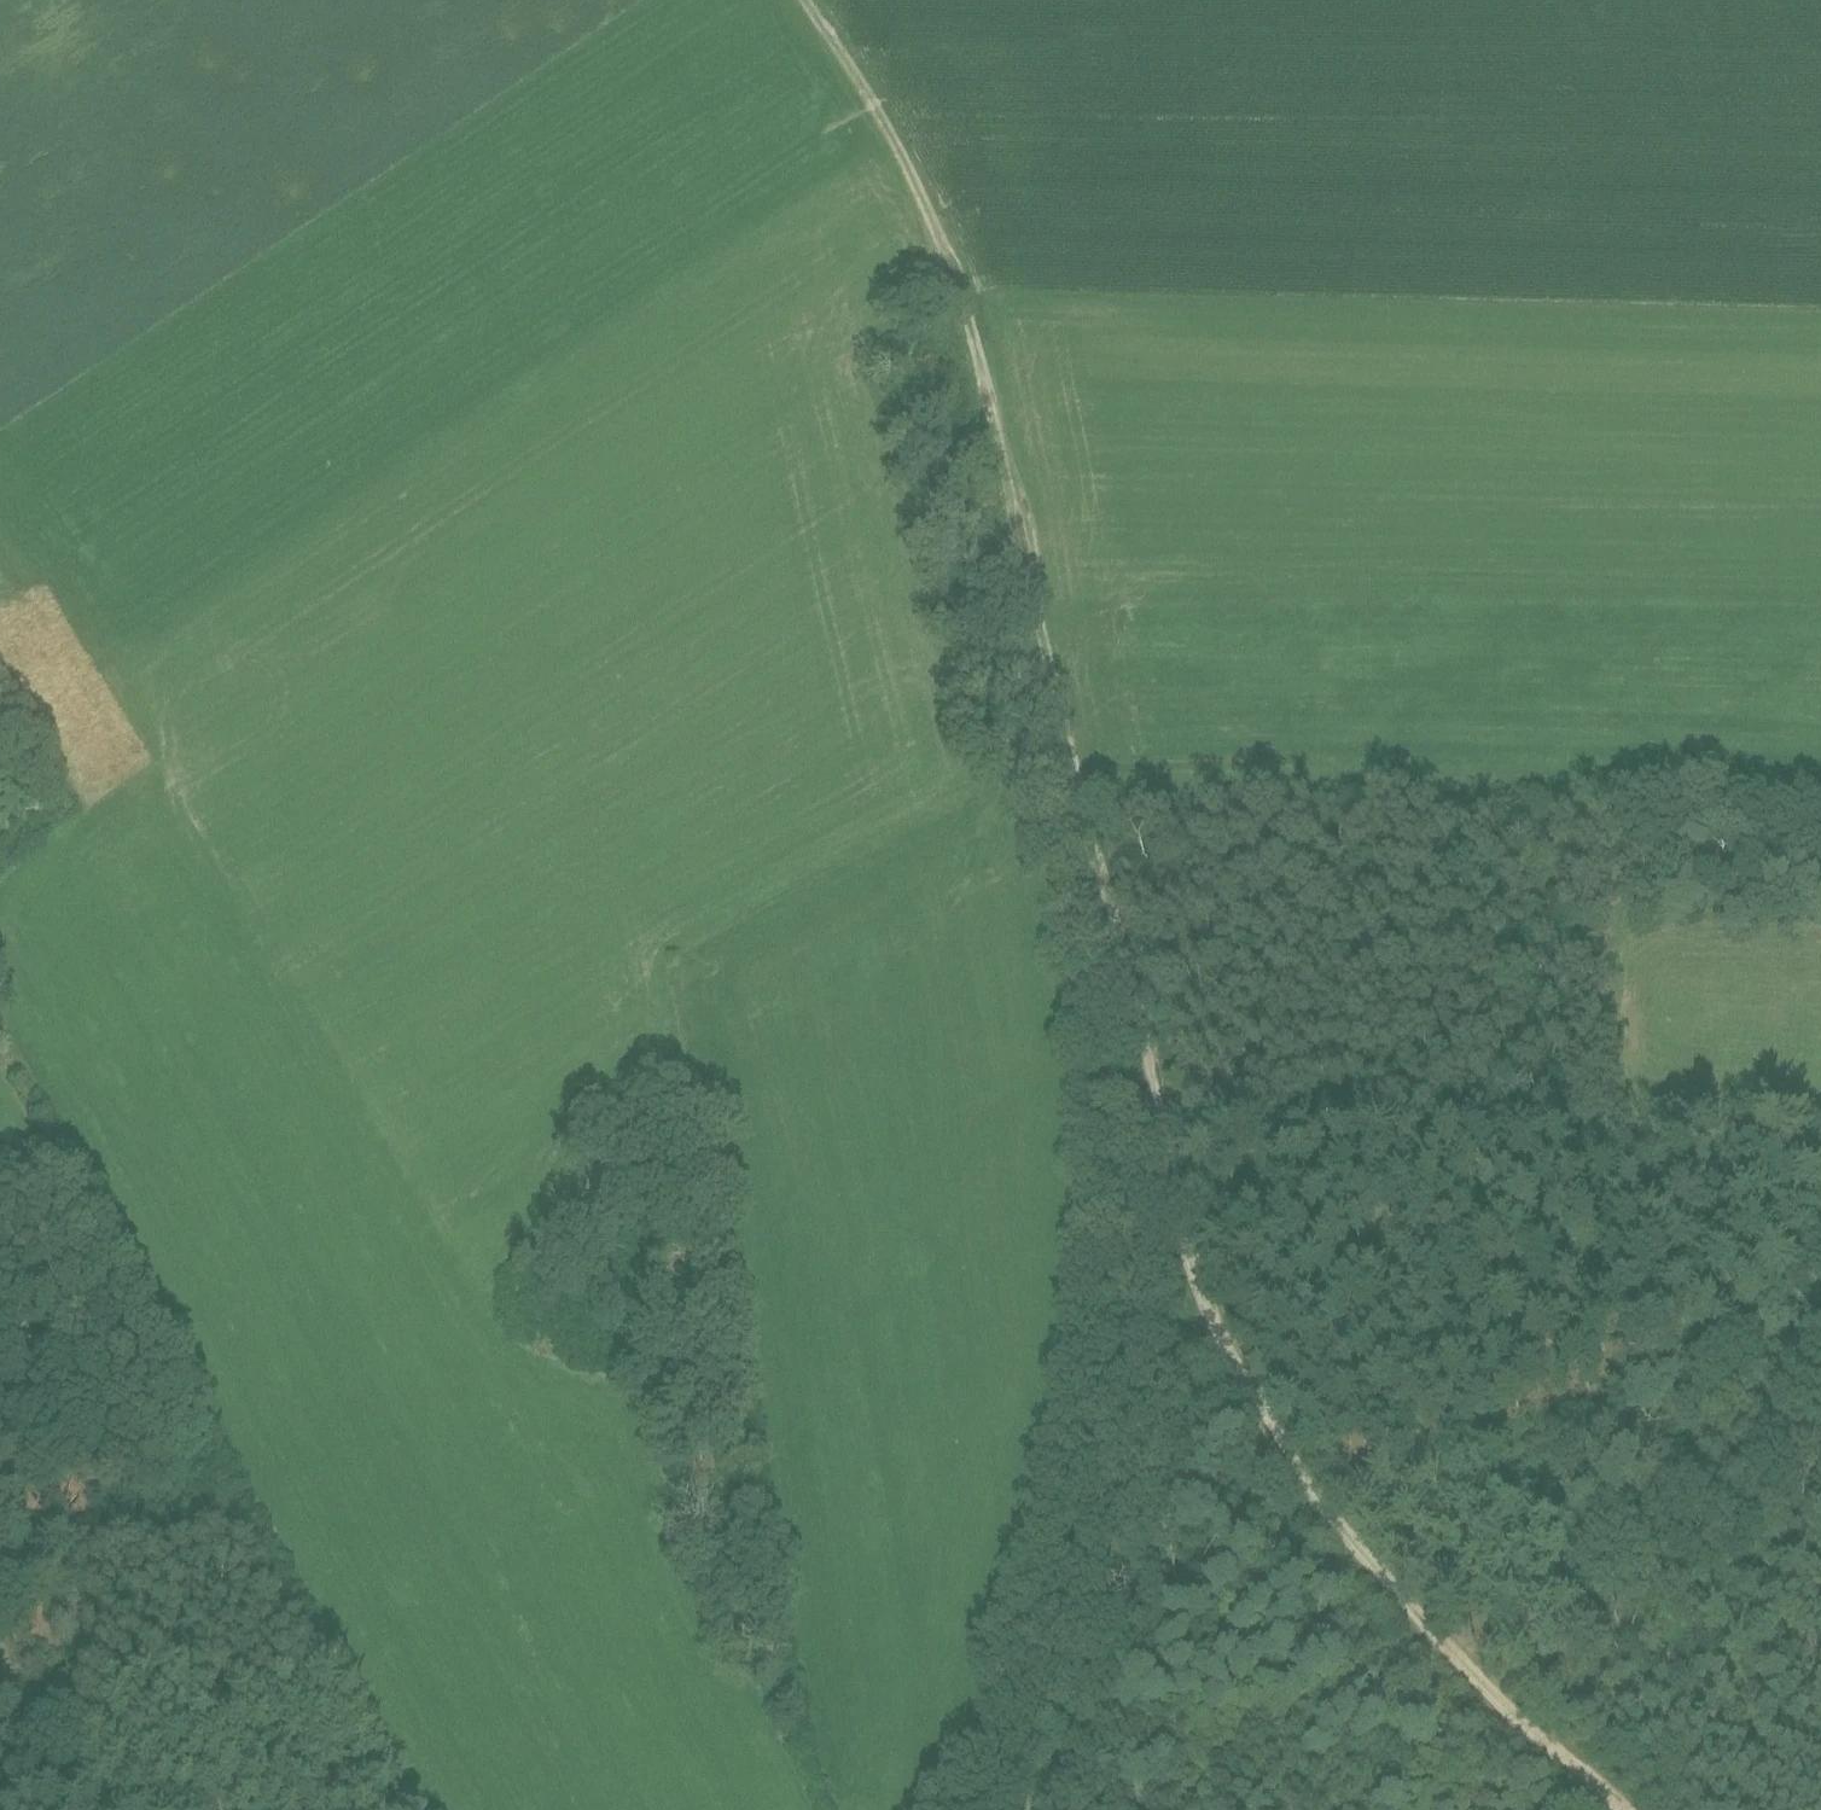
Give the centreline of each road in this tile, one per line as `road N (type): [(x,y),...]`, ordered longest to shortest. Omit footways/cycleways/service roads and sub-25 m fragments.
road 1 (track): [(1624,1809),(1396,1595),(1275,1438),(1207,1312),(968,320),(937,227),(806,0)]

